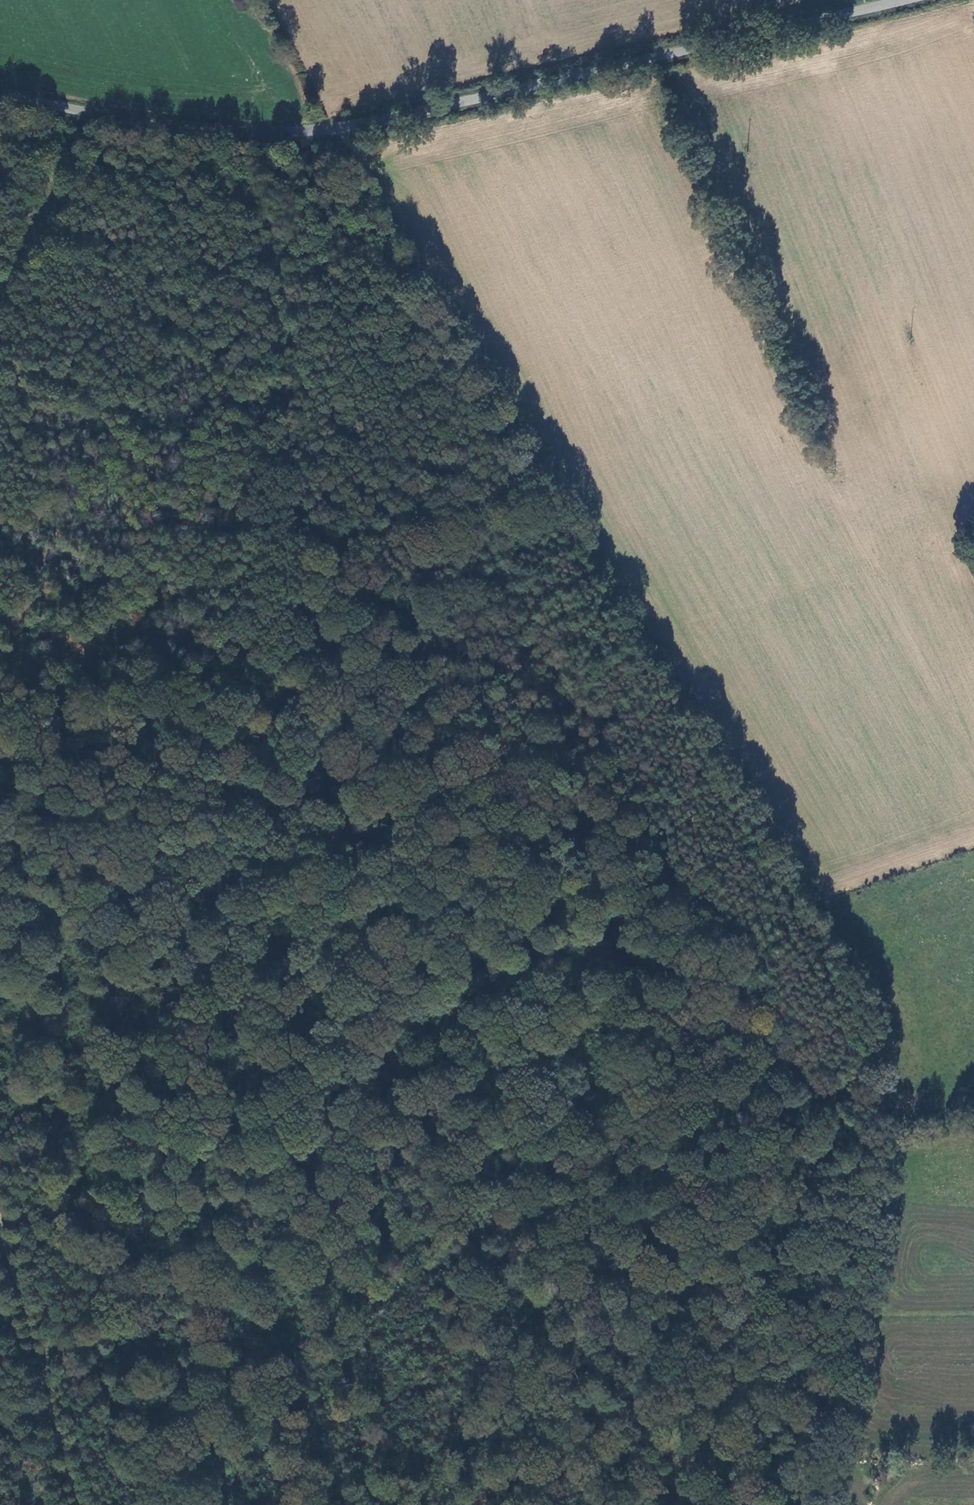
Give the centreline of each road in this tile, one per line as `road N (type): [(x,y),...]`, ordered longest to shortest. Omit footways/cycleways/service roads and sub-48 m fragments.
road 1 (unclassified): [(912,0),(340,133),(265,136),(90,121),(0,94)]
road 2 (track): [(75,1504),(0,1239)]

